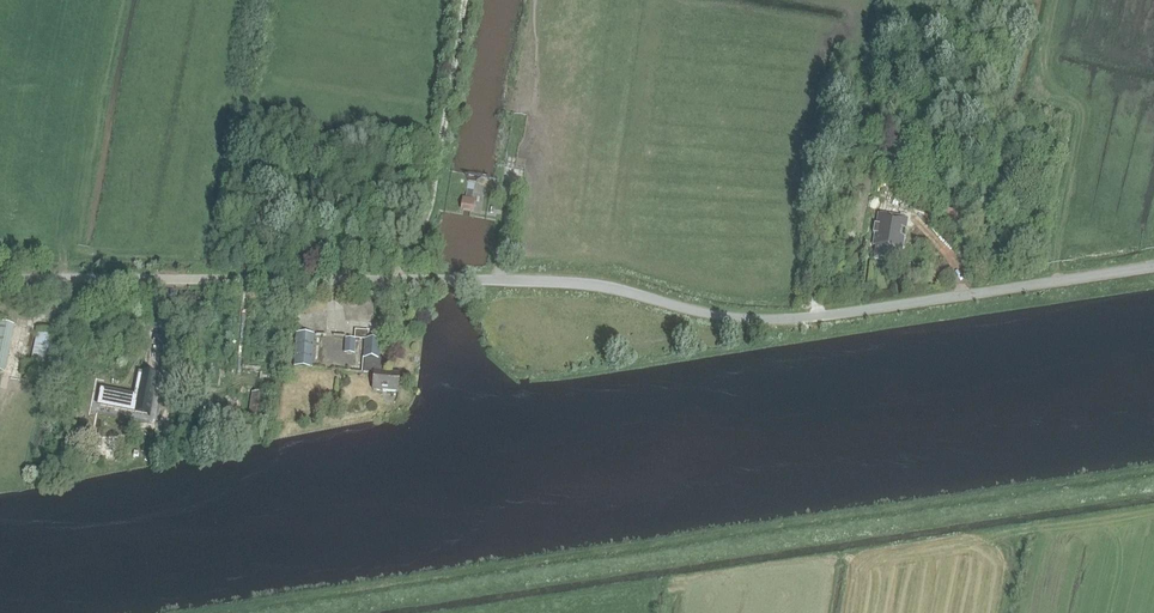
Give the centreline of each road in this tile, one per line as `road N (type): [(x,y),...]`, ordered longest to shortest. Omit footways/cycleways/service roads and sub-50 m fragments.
road 1 (unclassified): [(473,282),(590,286),(720,320),(794,322),(1153,267)]
road 2 (unclassified): [(473,282),(0,279)]

